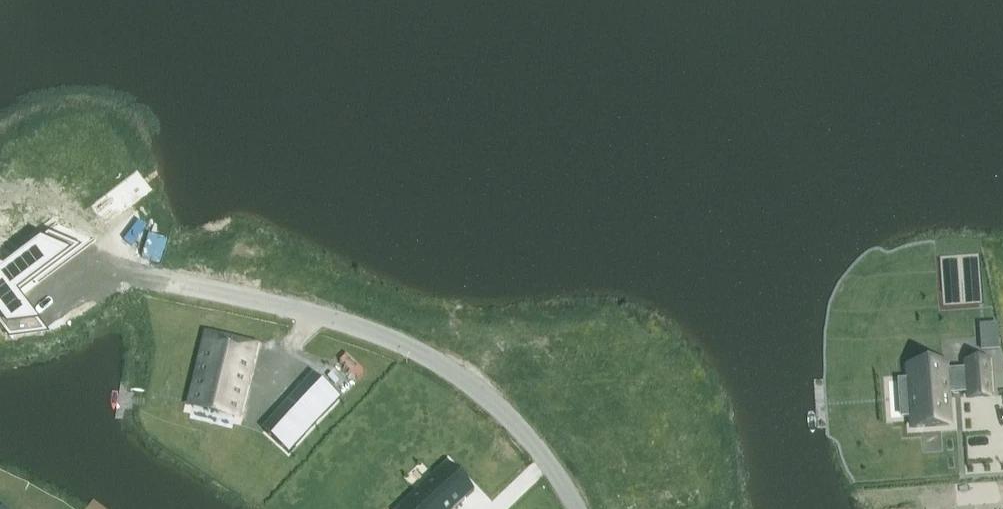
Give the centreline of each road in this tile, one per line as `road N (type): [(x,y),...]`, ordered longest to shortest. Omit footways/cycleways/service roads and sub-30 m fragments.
road 1 (residential): [(578,508),(541,452),(457,374),(386,338),(289,306),(176,282)]

